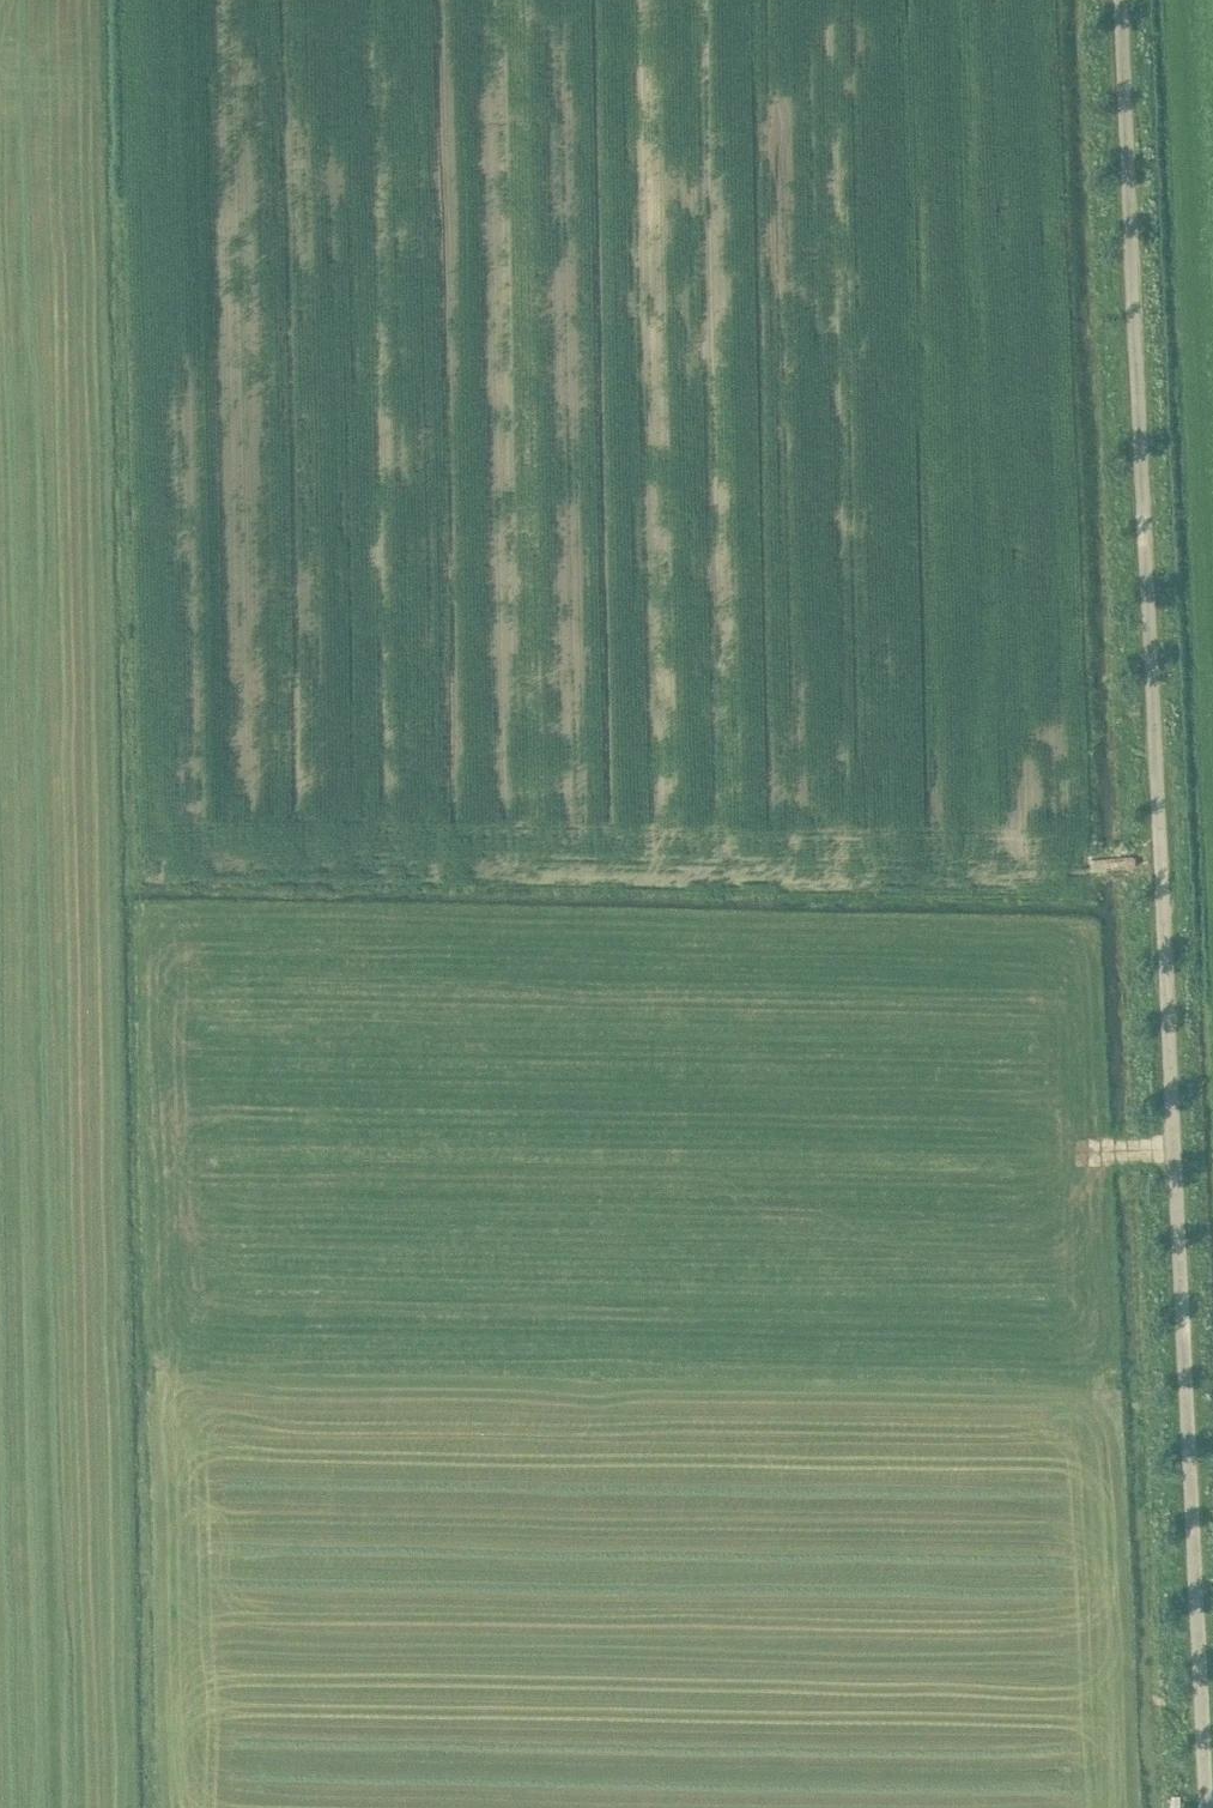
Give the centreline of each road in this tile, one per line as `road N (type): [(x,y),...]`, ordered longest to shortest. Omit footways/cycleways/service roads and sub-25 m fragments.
road 1 (unclassified): [(1202,1807),(1120,0)]

